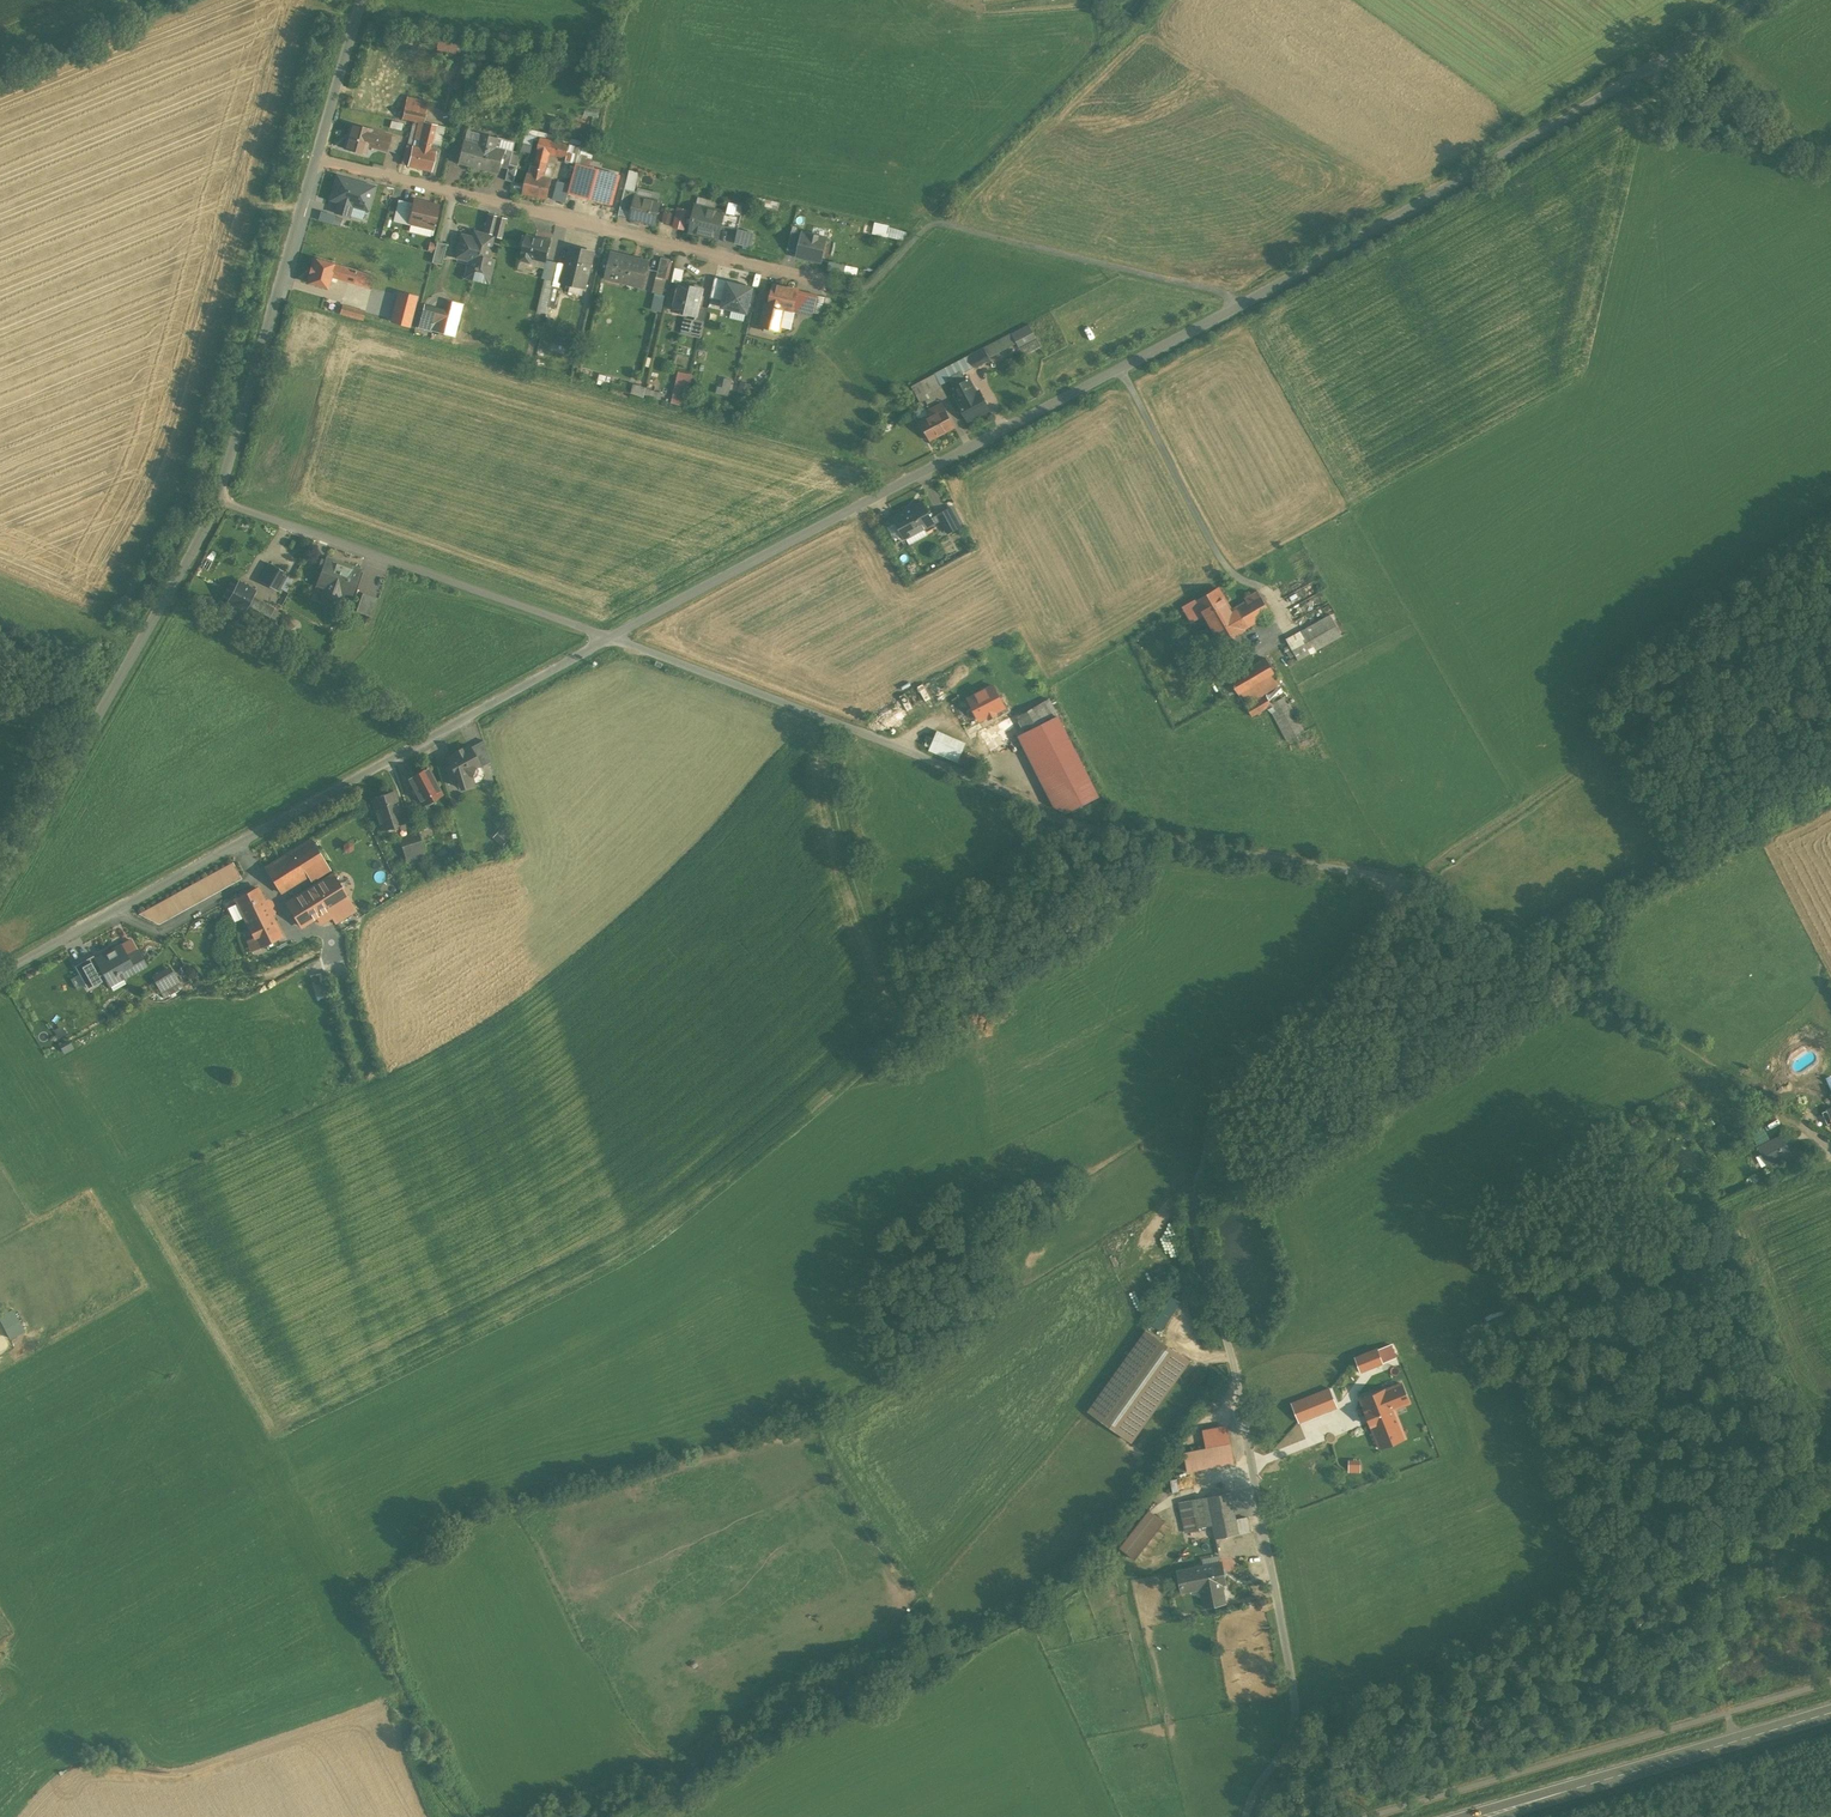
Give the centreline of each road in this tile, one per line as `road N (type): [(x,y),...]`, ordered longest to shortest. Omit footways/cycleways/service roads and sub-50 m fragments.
road 1 (unclassified): [(610,636),(1055,817),(1383,876),(1395,885),(1385,910),(1226,1082),(1196,1176),(1195,1230),(1236,1370),(1297,1700),(1287,1745),(1248,1816)]
road 2 (unclassified): [(1754,0),(1251,301),(610,636)]
road 3 (unclassified): [(0,971),(610,636)]
road 4 (residential): [(828,278),(316,158)]
road 5 (track): [(1830,597),(1432,873),(1395,885)]
road 6 (track): [(1816,1137),(1439,892),(1395,885)]
road 7 (track): [(1251,301),(934,220),(866,287),(828,278)]
road 8 (residential): [(0,885),(215,496)]
road 9 (unclassified): [(610,636),(215,496)]
road 10 (secondary): [(1481,1816),(1830,1712)]
road 11 (track): [(1830,1152),(1508,1319)]
road 12 (residential): [(215,496),(316,158)]
road 13 (track): [(835,722),(852,813),(892,935)]
road 14 (residential): [(316,158),(362,0)]

